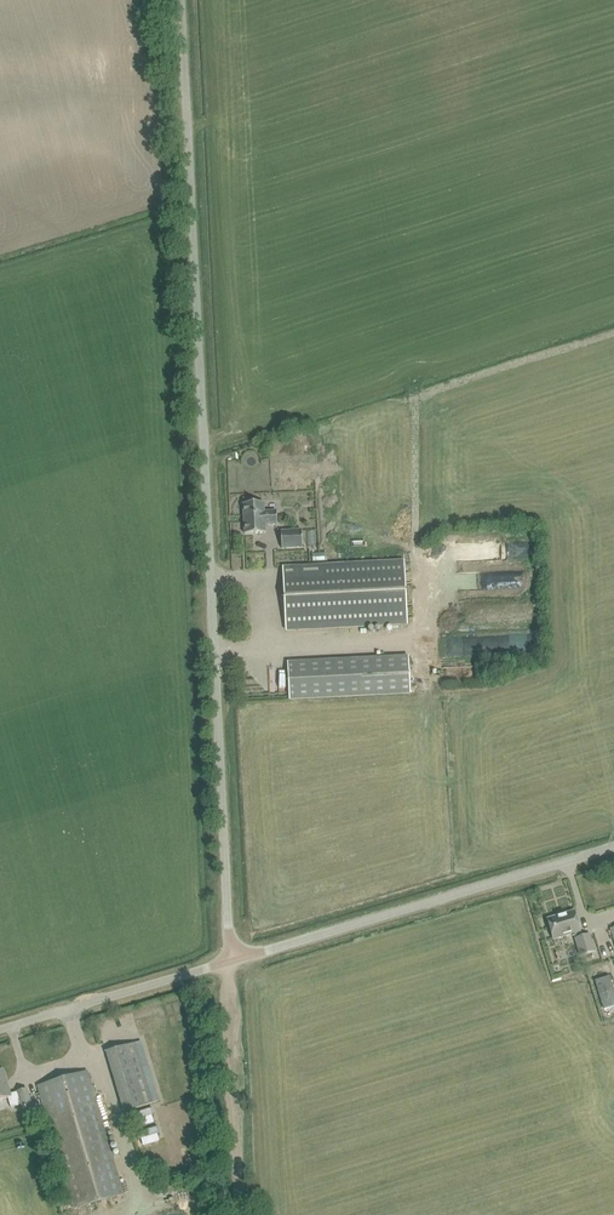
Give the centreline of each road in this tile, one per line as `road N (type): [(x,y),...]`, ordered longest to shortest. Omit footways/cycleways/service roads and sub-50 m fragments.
road 1 (unclassified): [(230,961),(181,0)]
road 2 (unclassified): [(230,961),(613,847)]
road 3 (track): [(230,961),(245,1214)]
road 4 (unclassified): [(0,1029),(230,961)]

